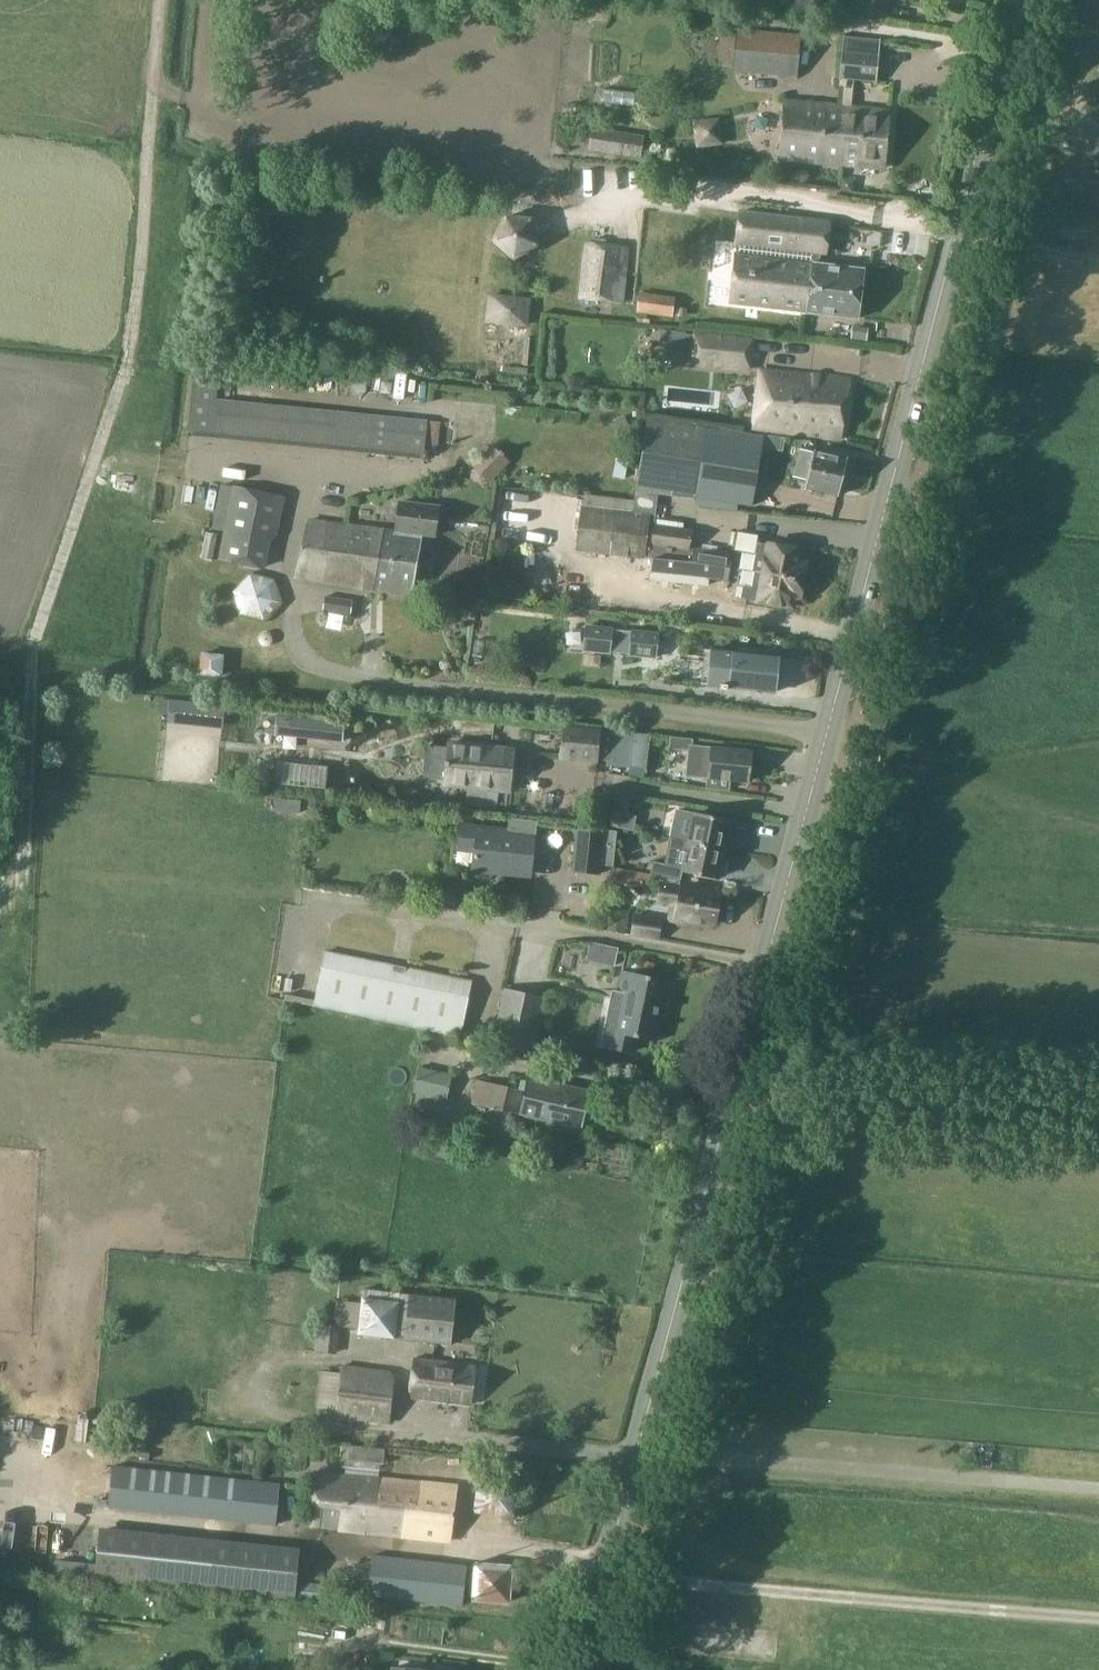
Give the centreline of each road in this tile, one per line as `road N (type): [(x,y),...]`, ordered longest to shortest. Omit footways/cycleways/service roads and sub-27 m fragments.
road 1 (secondary): [(588,1669),(638,1452),(829,730)]
road 2 (secondary): [(829,730),(1021,0)]
road 3 (residential): [(829,730),(334,670),(308,660),(292,620)]
road 4 (track): [(638,1452),(1098,1489)]
road 5 (track): [(669,1581),(1098,1618)]
road 6 (track): [(1098,1111),(736,1078)]

